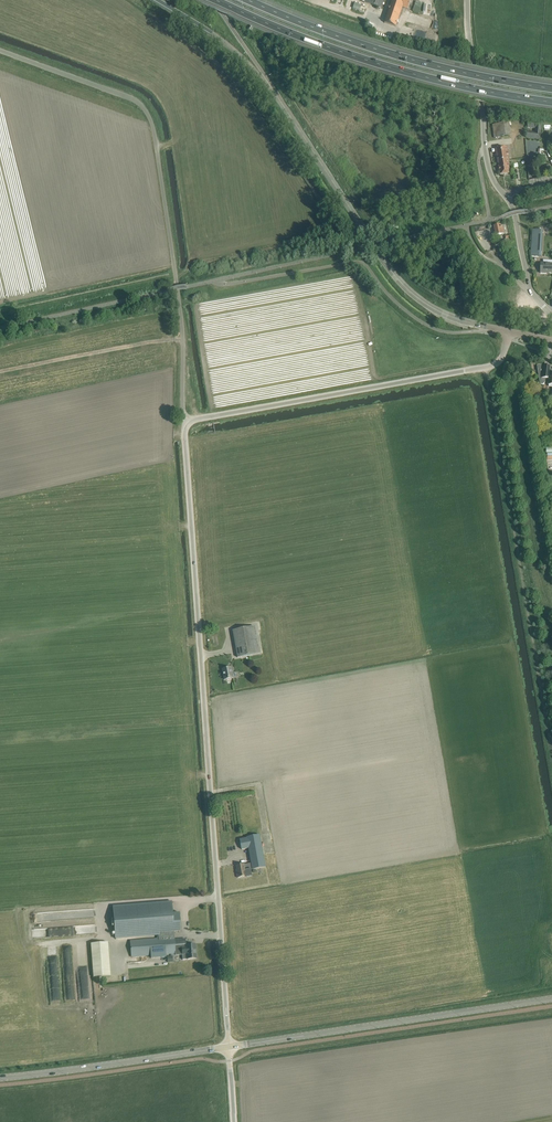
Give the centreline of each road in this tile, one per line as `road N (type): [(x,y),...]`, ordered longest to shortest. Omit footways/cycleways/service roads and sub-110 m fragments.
road 1 (unclassified): [(229,1047),(185,422)]
road 2 (unclassified): [(185,422),(179,301),(148,113),(131,98),(0,50)]
road 3 (motorway): [(216,0),(383,67),(551,102)]
road 4 (unclassified): [(185,422),(486,367),(503,354),(509,331)]
road 5 (tertiary): [(229,1047),(551,998)]
road 6 (motorway): [(551,88),(387,51),(249,0)]
road 7 (secondary): [(509,331),(450,316),(404,287),(304,137)]
road 8 (tertiary): [(0,1078),(229,1047)]
road 9 (unclassified): [(504,194),(487,162),(468,0)]
road 10 (motorway): [(137,0),(274,93)]

